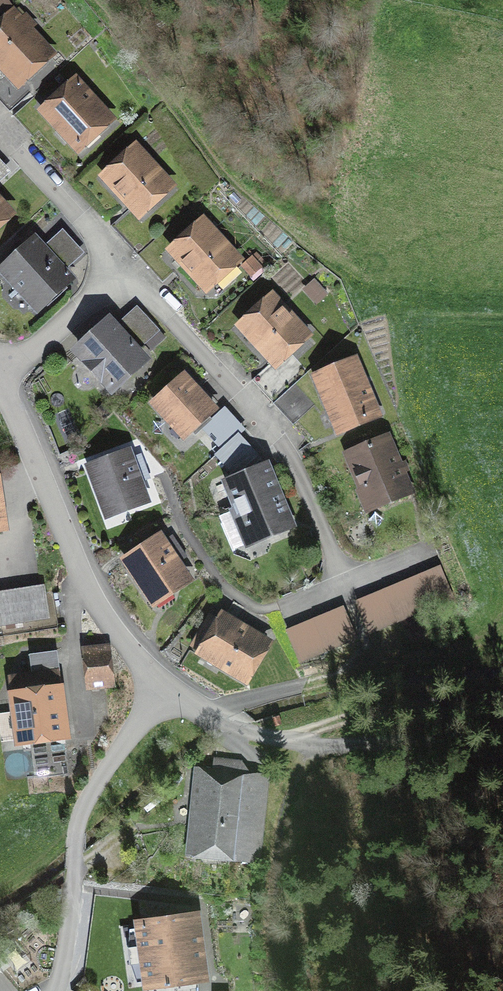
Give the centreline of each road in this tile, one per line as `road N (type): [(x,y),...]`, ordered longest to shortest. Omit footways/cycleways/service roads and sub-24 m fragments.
road 1 (residential): [(1,372),(112,624),(139,671),(175,702)]
road 2 (residential): [(146,280),(289,452),(346,582)]
road 3 (track): [(175,702),(305,744),(502,757)]
road 4 (residential): [(56,990),(75,831),(140,725),(175,702)]
road 5 (residential): [(0,128),(146,280)]
road 6 (residential): [(1,372),(146,280)]

